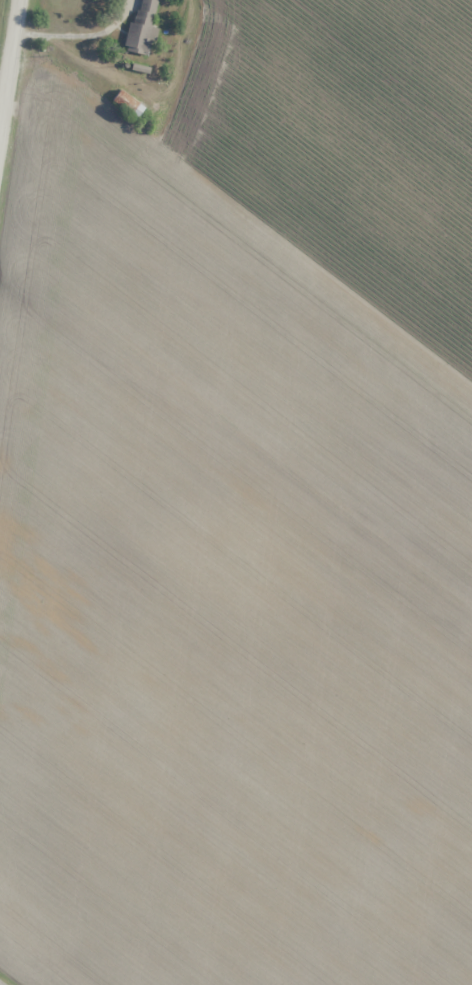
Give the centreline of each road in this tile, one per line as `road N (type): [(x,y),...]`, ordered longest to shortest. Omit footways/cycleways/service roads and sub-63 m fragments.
road 1 (residential): [(0,154),(24,0)]

